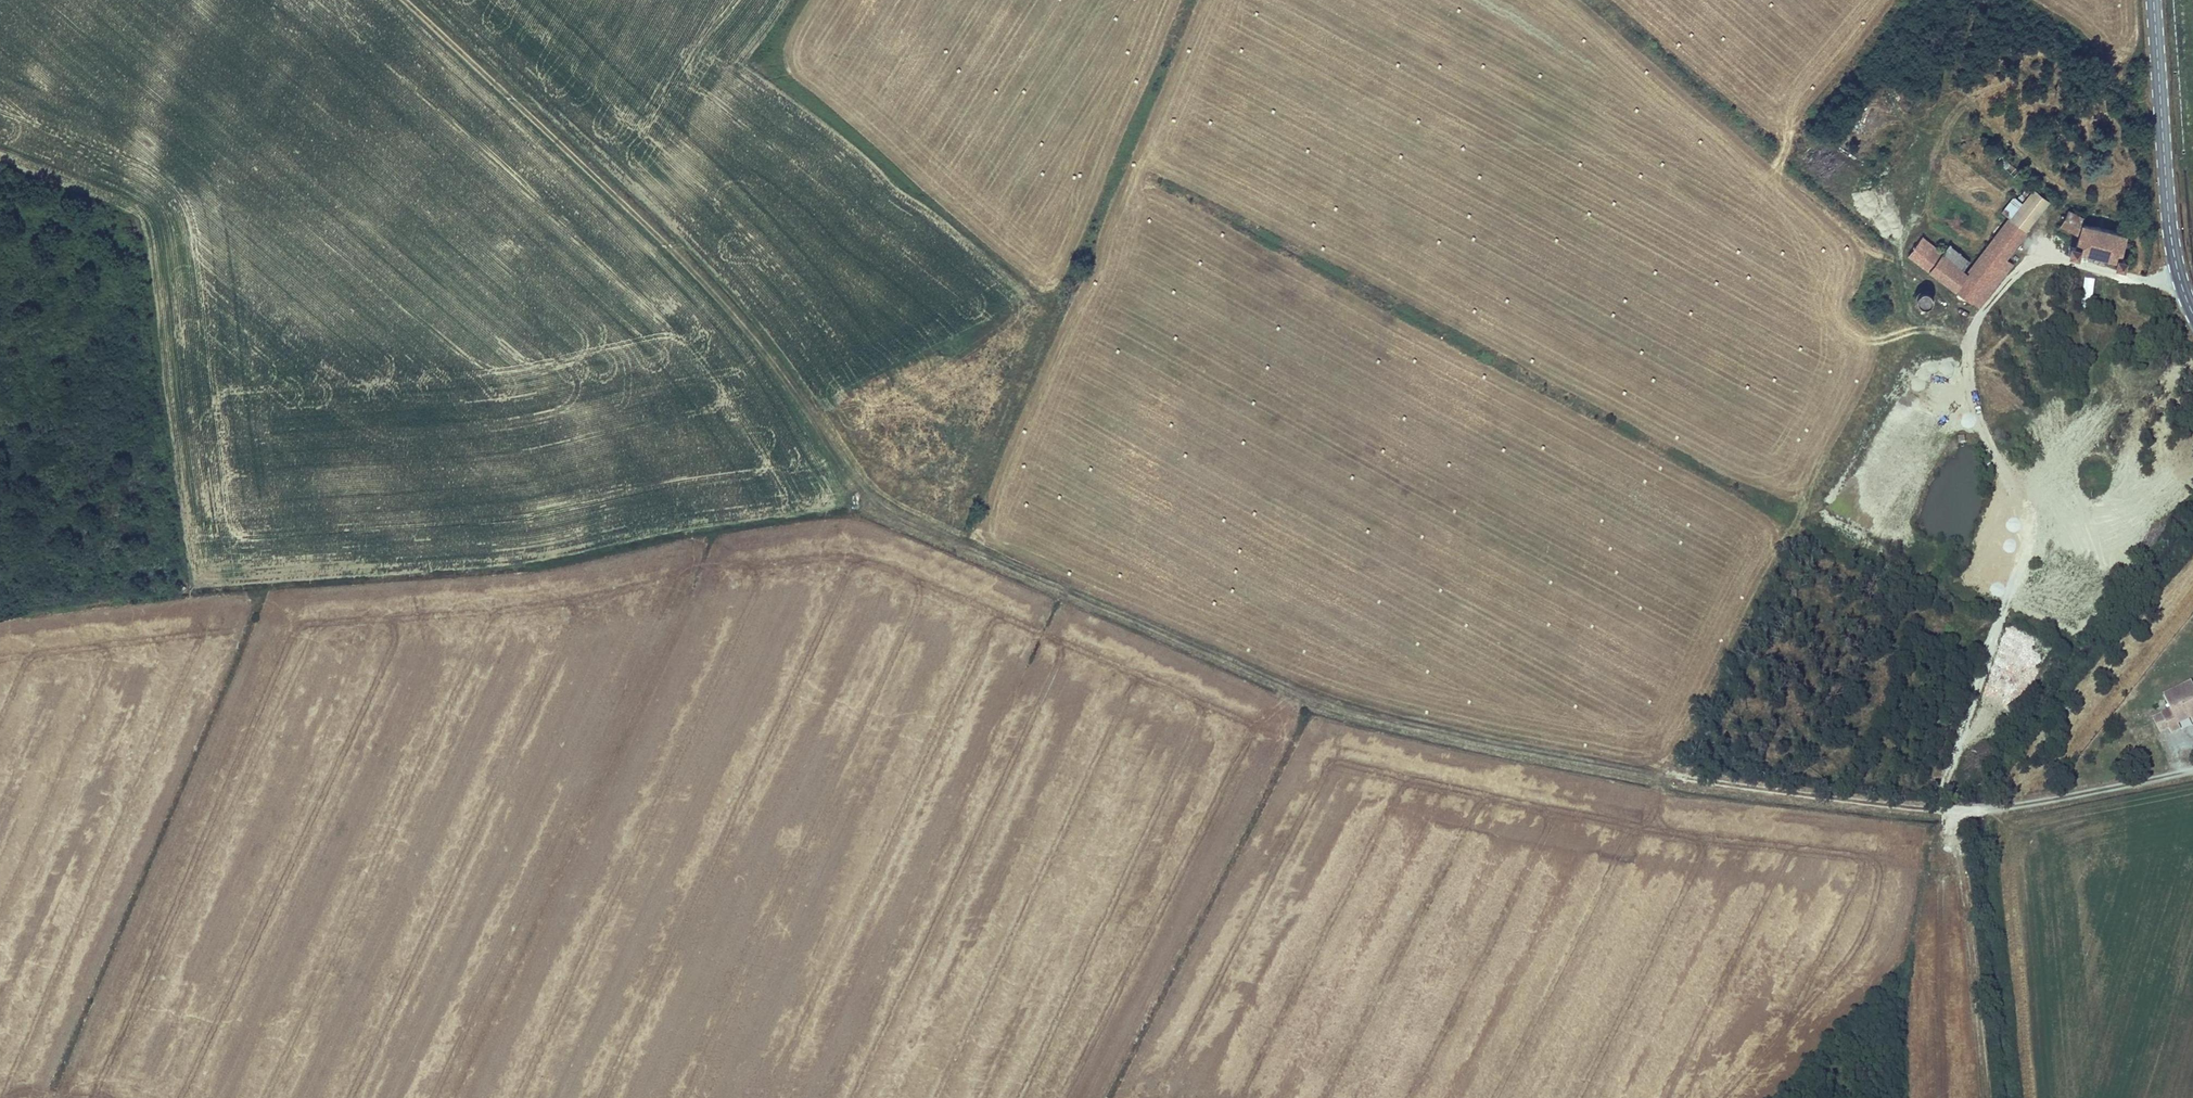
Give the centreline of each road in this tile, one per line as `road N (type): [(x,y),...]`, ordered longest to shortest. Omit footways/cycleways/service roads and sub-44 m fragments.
road 1 (track): [(413,0),(645,219),(761,343),(869,501),(959,541),(1295,686),(1667,773),(1784,792),(1986,806),(2179,772)]
road 2 (secondary): [(2153,0),(2167,206),(2192,313)]

